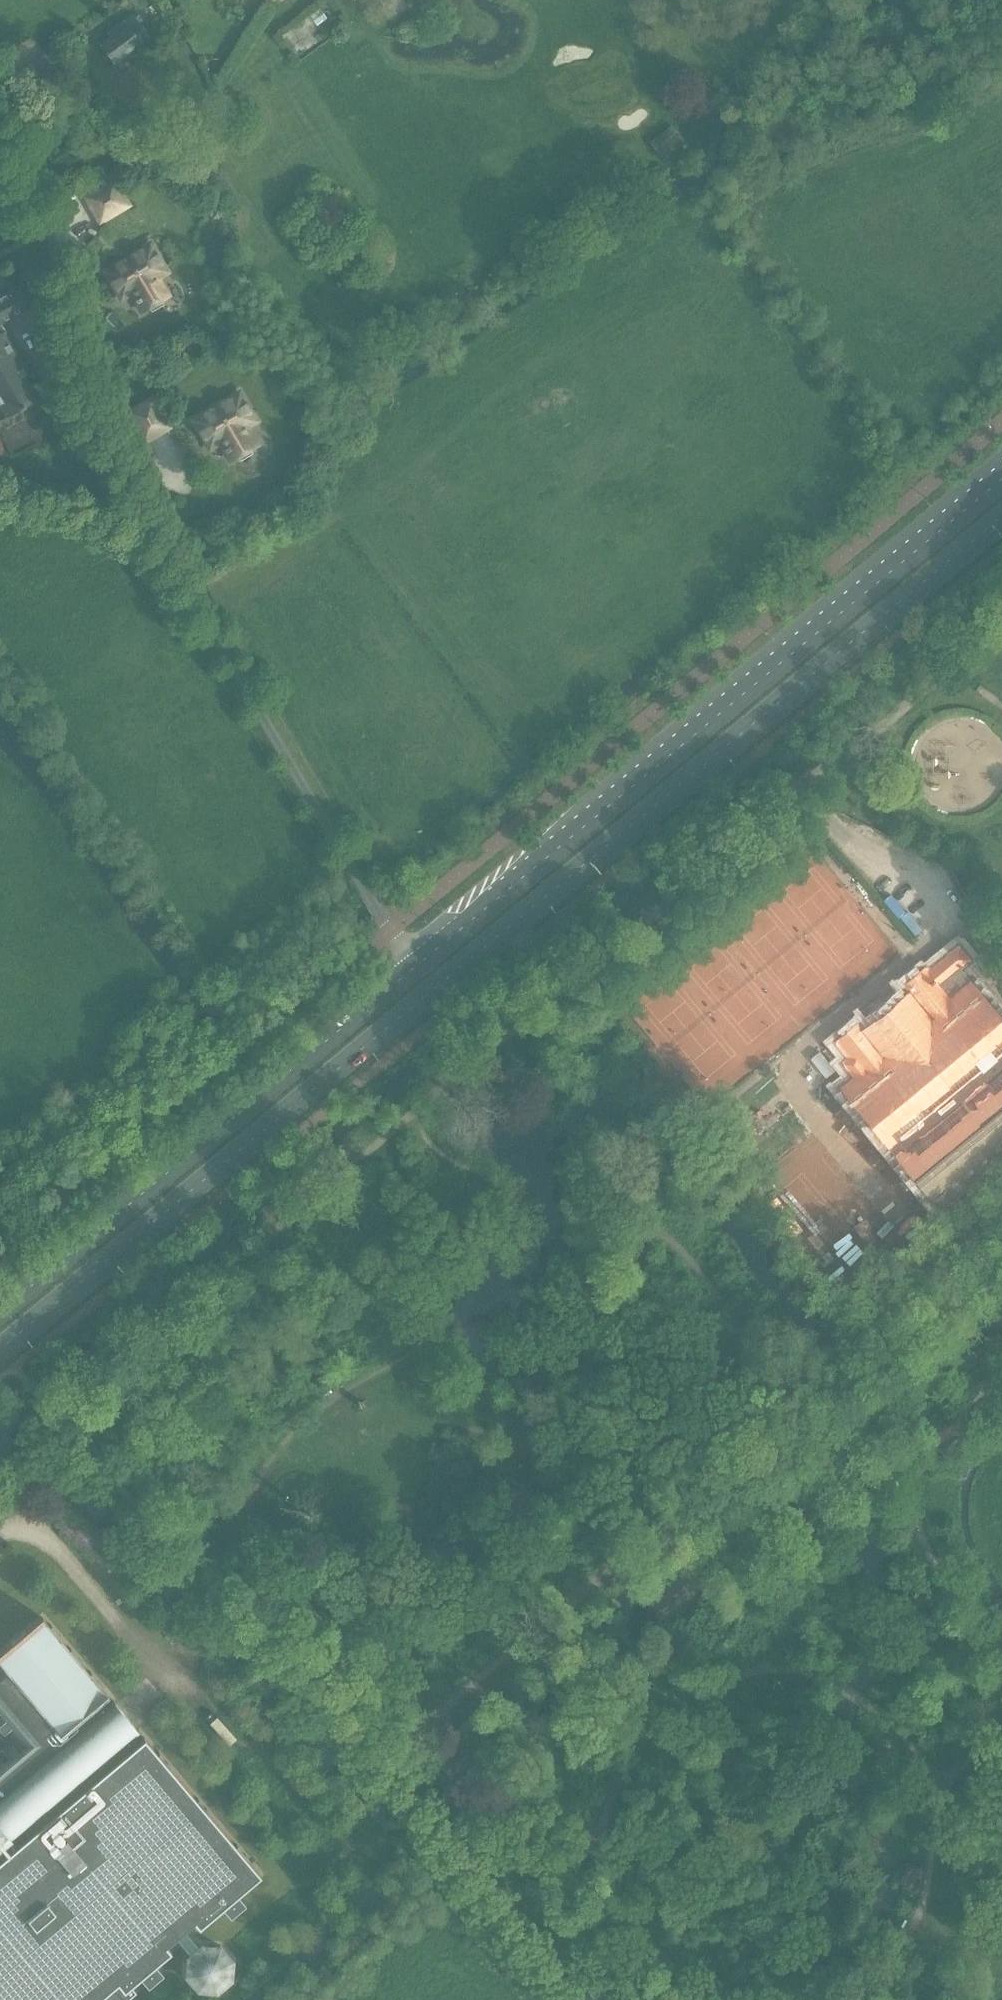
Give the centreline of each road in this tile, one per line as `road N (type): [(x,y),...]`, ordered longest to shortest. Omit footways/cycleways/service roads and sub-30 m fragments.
road 1 (primary): [(0,1350),(1001,517)]
road 2 (primary): [(1001,477),(0,1308)]
road 3 (track): [(425,1728),(1001,1263)]

